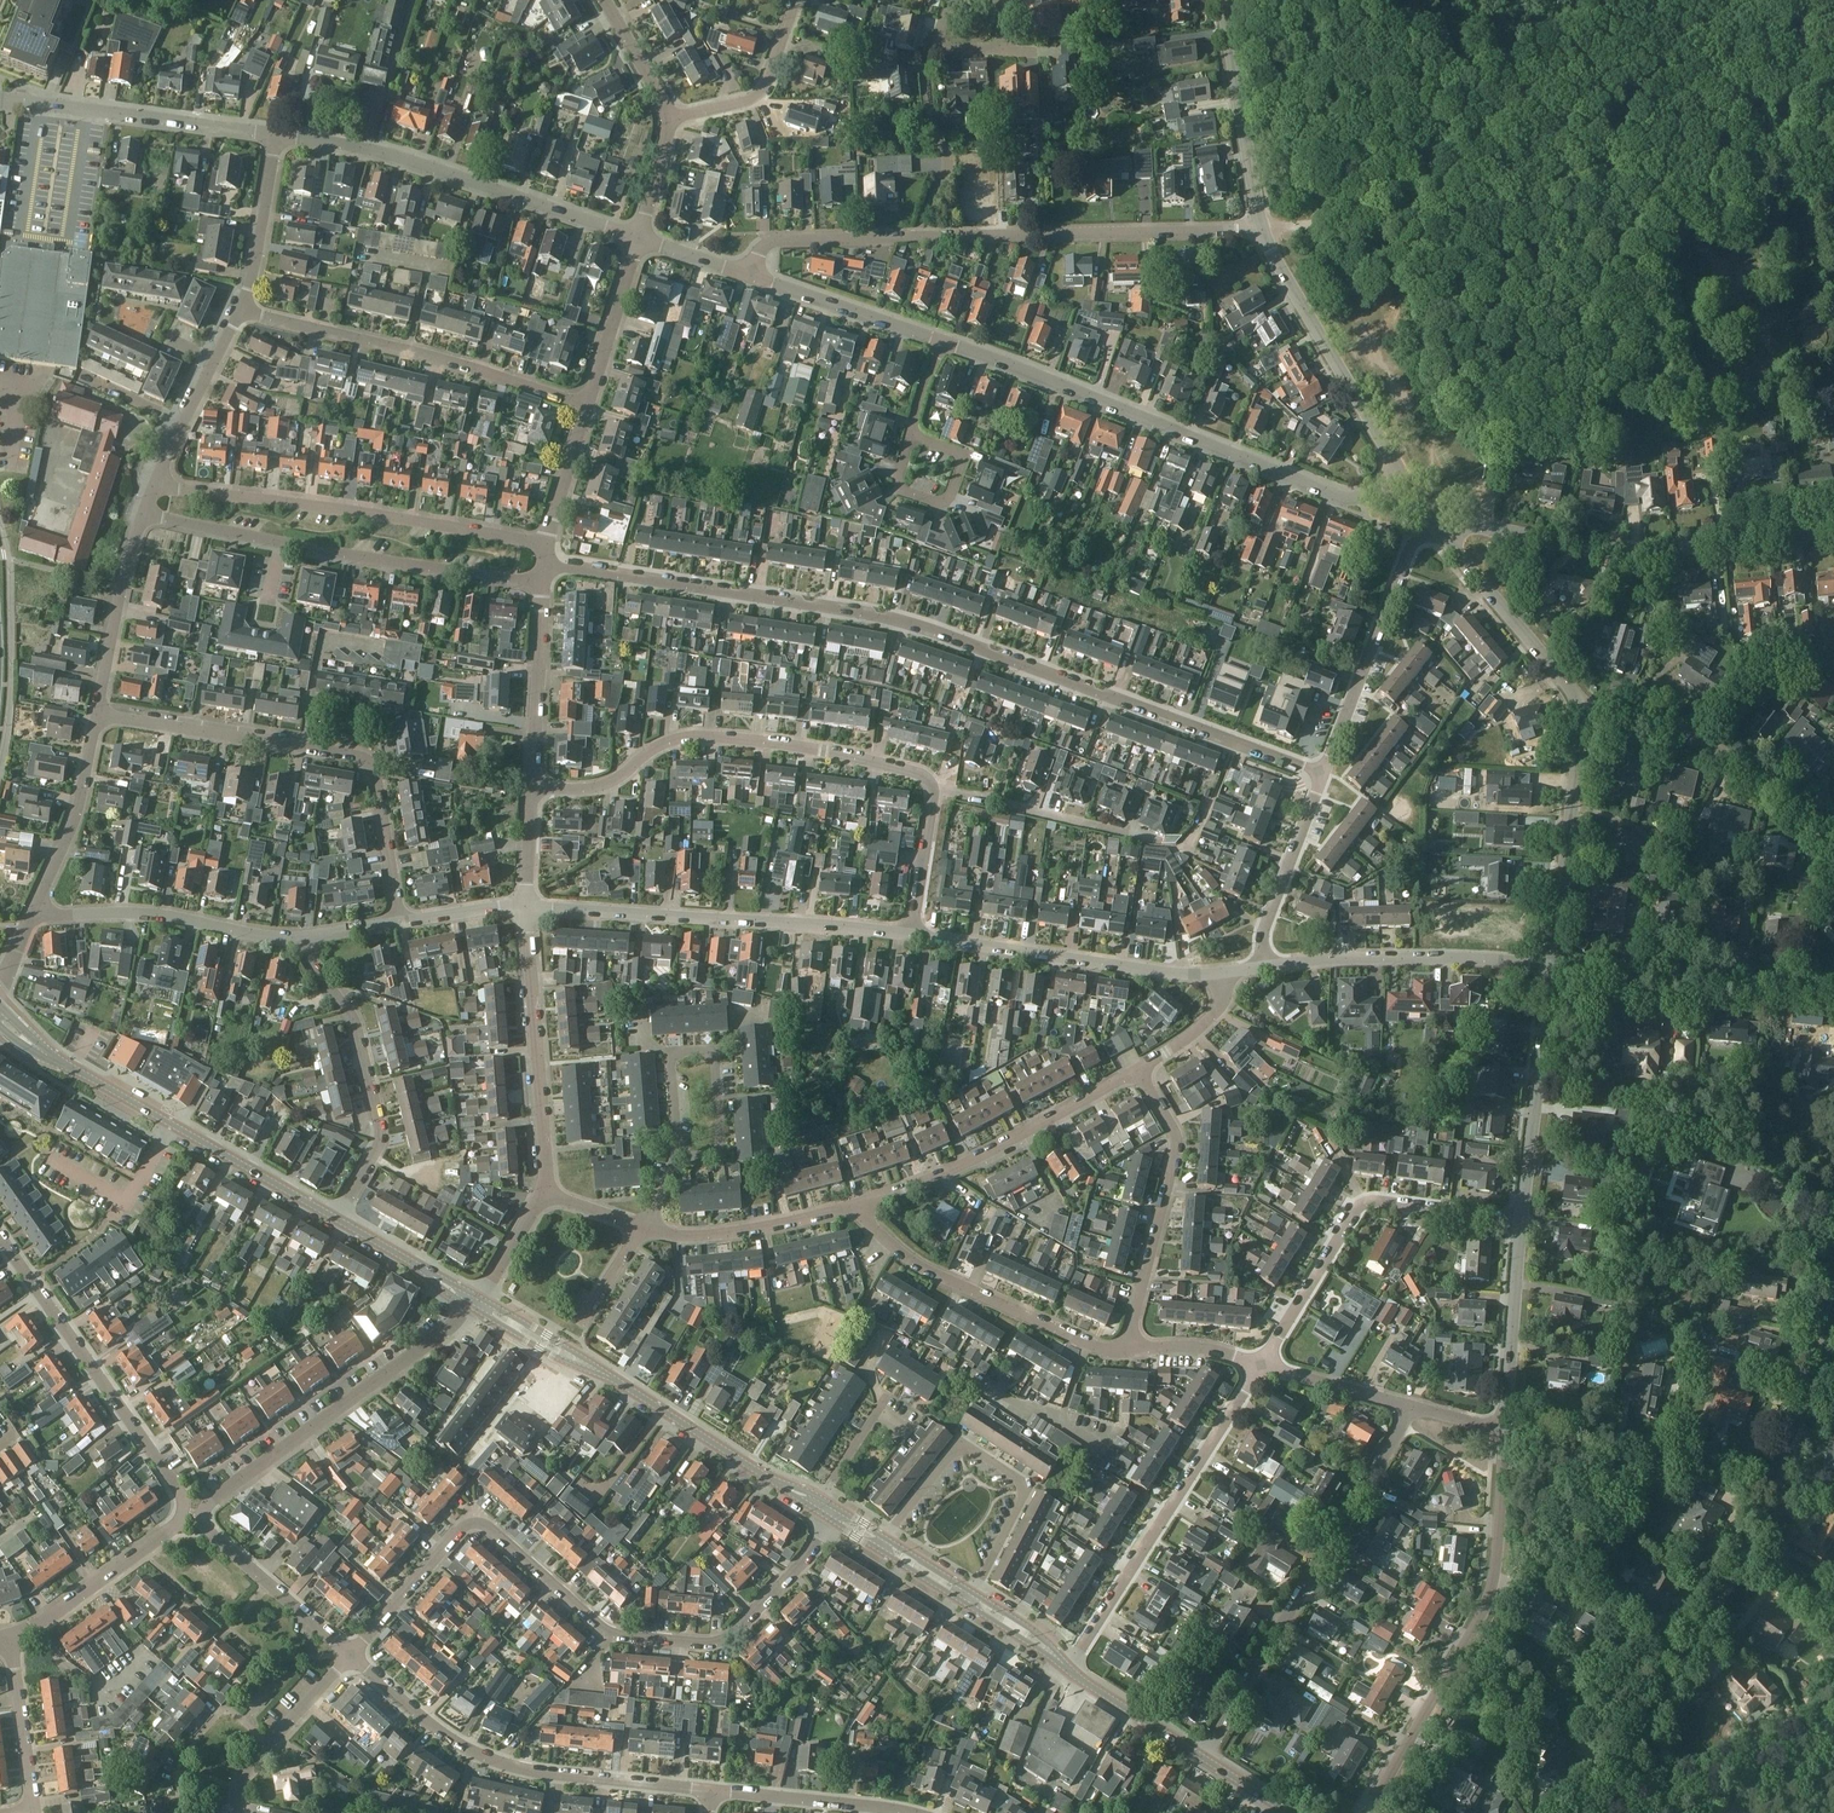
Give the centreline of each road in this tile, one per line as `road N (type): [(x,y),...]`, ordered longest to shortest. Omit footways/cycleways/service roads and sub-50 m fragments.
road 1 (residential): [(544,565),(898,622),(1322,776)]
road 2 (residential): [(831,1519),(807,1561),(727,1641),(712,1646),(615,1637),(485,1527),(471,1527),(349,1657)]
road 3 (track): [(1261,229),(1506,170),(1763,184),(1833,163)]
road 4 (residential): [(912,935),(934,798),(928,781),(899,768),(709,737),(654,752),(597,788),(532,791)]
road 5 (unclassified): [(1600,1812),(1786,1482),(1833,1306)]
road 6 (residential): [(349,1657),(206,1529),(206,1508),(480,1303)]
road 7 (residential): [(1400,473),(1343,498),(946,342)]
road 8 (residential): [(399,924),(376,773),(366,762),(97,715)]
road 9 (residential): [(143,513),(365,559),(543,583)]
road 10 (residential): [(1201,1756),(1408,1407)]
road 11 (residential): [(1436,530),(1479,525),(1669,550),(1833,534)]
road 12 (residential): [(546,543),(155,482)]
road 13 (residential): [(699,1790),(486,1761),(426,1724),(349,1657)]
road 14 (residential): [(526,907),(912,935)]
road 15 (residential): [(638,240),(376,153),(279,139)]
road 16 (residential): [(589,405),(409,351),(241,313)]
road 17 (residential): [(1068,1669),(1260,1365)]
road 18 (residential): [(1260,1365),(1357,1209),(1373,1203),(1520,1222)]
road 19 (residential): [(922,237),(1261,229)]
road 20 (residential): [(184,1512),(179,1492),(0,1238)]
road 21 (residential): [(973,1593),(1029,1485),(962,1443),(885,1539)]
road 22 (residential): [(1128,1349),(1086,1343),(914,1264),(875,1229),(860,1203)]
road 23 (residential): [(912,935),(1220,974)]
road 24 (residential): [(333,1218),(380,1137),(353,1026),(299,939)]
road 25 (residential): [(860,1203),(963,1165),(1138,1070)]
road 26 (residential): [(1128,1349),(1176,1141),(1138,1070)]
road 27 (residential): [(545,1196),(526,907)]
road 28 (residential): [(1265,966),(1339,958),(1553,965)]
road 29 (residential): [(1833,834),(1701,737),(1583,704)]
road 30 (residential): [(279,139),(0,101)]
road 31 (residential): [(1833,991),(1553,965)]
road 32 (residential): [(1400,473),(1261,229)]
road 33 (residential): [(1322,776),(1410,546),(1436,530)]
road 34 (residential): [(34,915),(138,914),(299,939)]
road 35 (residential): [(1553,965),(1583,704)]
road 36 (residential): [(1520,1222),(1553,965)]
road 37 (secondary): [(779,1484),(577,1359)]
road 38 (residential): [(1261,229),(1222,0)]
road 39 (residential): [(1583,704),(1436,530)]
road 40 (unclassified): [(1626,1812),(1833,1732)]
road 41 (residential): [(644,1229),(692,1237),(749,1231),(860,1203)]
road 42 (residential): [(184,1512),(37,1625),(9,1636)]
road 43 (unclassified): [(1374,1802),(1483,1620)]
road 44 (residential): [(1505,1433),(1520,1222)]
road 45 (residential): [(34,915),(80,805),(97,715)]
road 46 (residential): [(532,791),(543,583)]
road 47 (residential): [(905,1812),(699,1790)]
road 48 (residential): [(97,715),(143,513)]
road 49 (residential): [(946,342),(751,276)]
road 50 (secondary): [(171,1124),(30,1039),(0,1011)]
road 51 (residential): [(922,237),(946,177),(923,84),(934,44)]
road 52 (residential): [(1265,966),(1263,932),(1322,776)]
road 53 (residential): [(238,1812),(243,1776),(349,1657)]
road 54 (residential): [(677,1143),(689,1157),(719,1147),(715,1059),(708,1051),(680,1052),(671,1064)]
road 55 (residential): [(751,276),(760,252),(776,240),(922,237)]
road 56 (residential): [(674,122),(763,90),(796,0)]
road 57 (residential): [(1483,1620),(1496,1590),(1505,1433)]
road 58 (secondary): [(333,1218),(171,1124)]
road 59 (residential): [(915,438),(904,454),(901,487),(942,501),(960,457),(922,439)]
road 60 (residential): [(241,313),(279,139)]
road 61 (residential): [(589,405),(638,240)]
road 62 (residential): [(32,1806),(9,1636)]
road 63 (secondary): [(480,1303),(333,1218)]
road 64 (residential): [(466,1460),(519,1396),(545,1403),(577,1359)]
road 65 (secondary): [(1201,1756),(1068,1669)]
road 66 (residential): [(1408,1407),(1260,1365)]
road 67 (residential): [(546,543),(589,405)]
road 68 (residential): [(674,122),(608,0)]
road 69 (residential): [(155,482),(217,360)]
road 70 (residential): [(1138,1070),(1216,1012),(1220,974)]
road 71 (residential): [(1260,1365),(1194,1347),(1128,1349)]
road 72 (residential): [(399,924),(526,907)]
road 73 (residential): [(480,1303),(545,1196)]
road 74 (residential): [(638,240),(674,122)]

